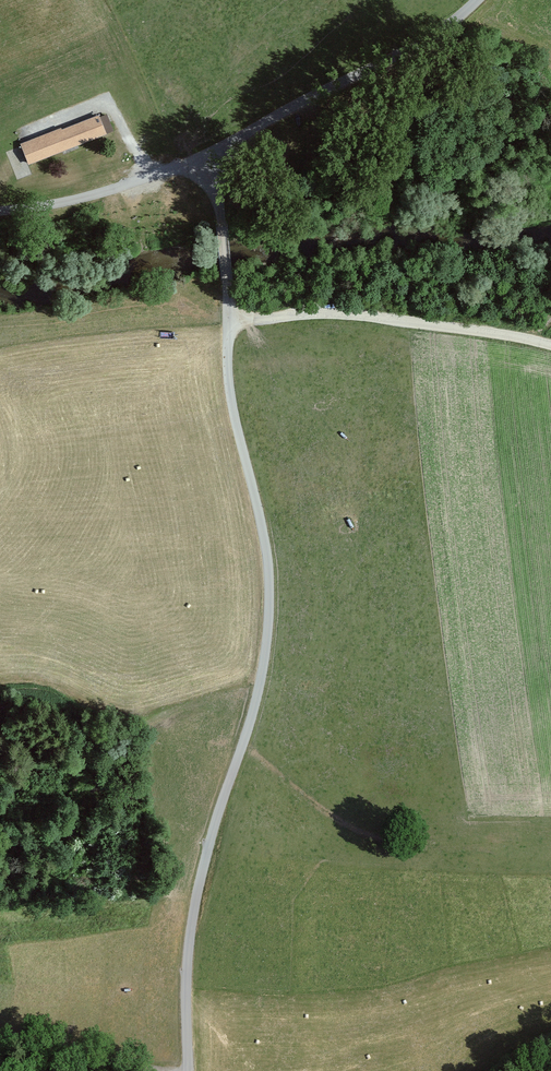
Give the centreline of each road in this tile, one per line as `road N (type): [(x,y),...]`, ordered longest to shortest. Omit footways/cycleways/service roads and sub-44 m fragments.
road 1 (unclassified): [(188,1070),(195,904),(256,700),(269,603),(267,550),(231,402),(222,225),(204,164)]
road 2 (track): [(227,322),(319,309),(550,343)]
road 3 (unclassified): [(204,164),(477,0)]
road 4 (unclassified): [(204,164),(0,216)]
road 5 (track): [(157,1070),(0,1041)]

